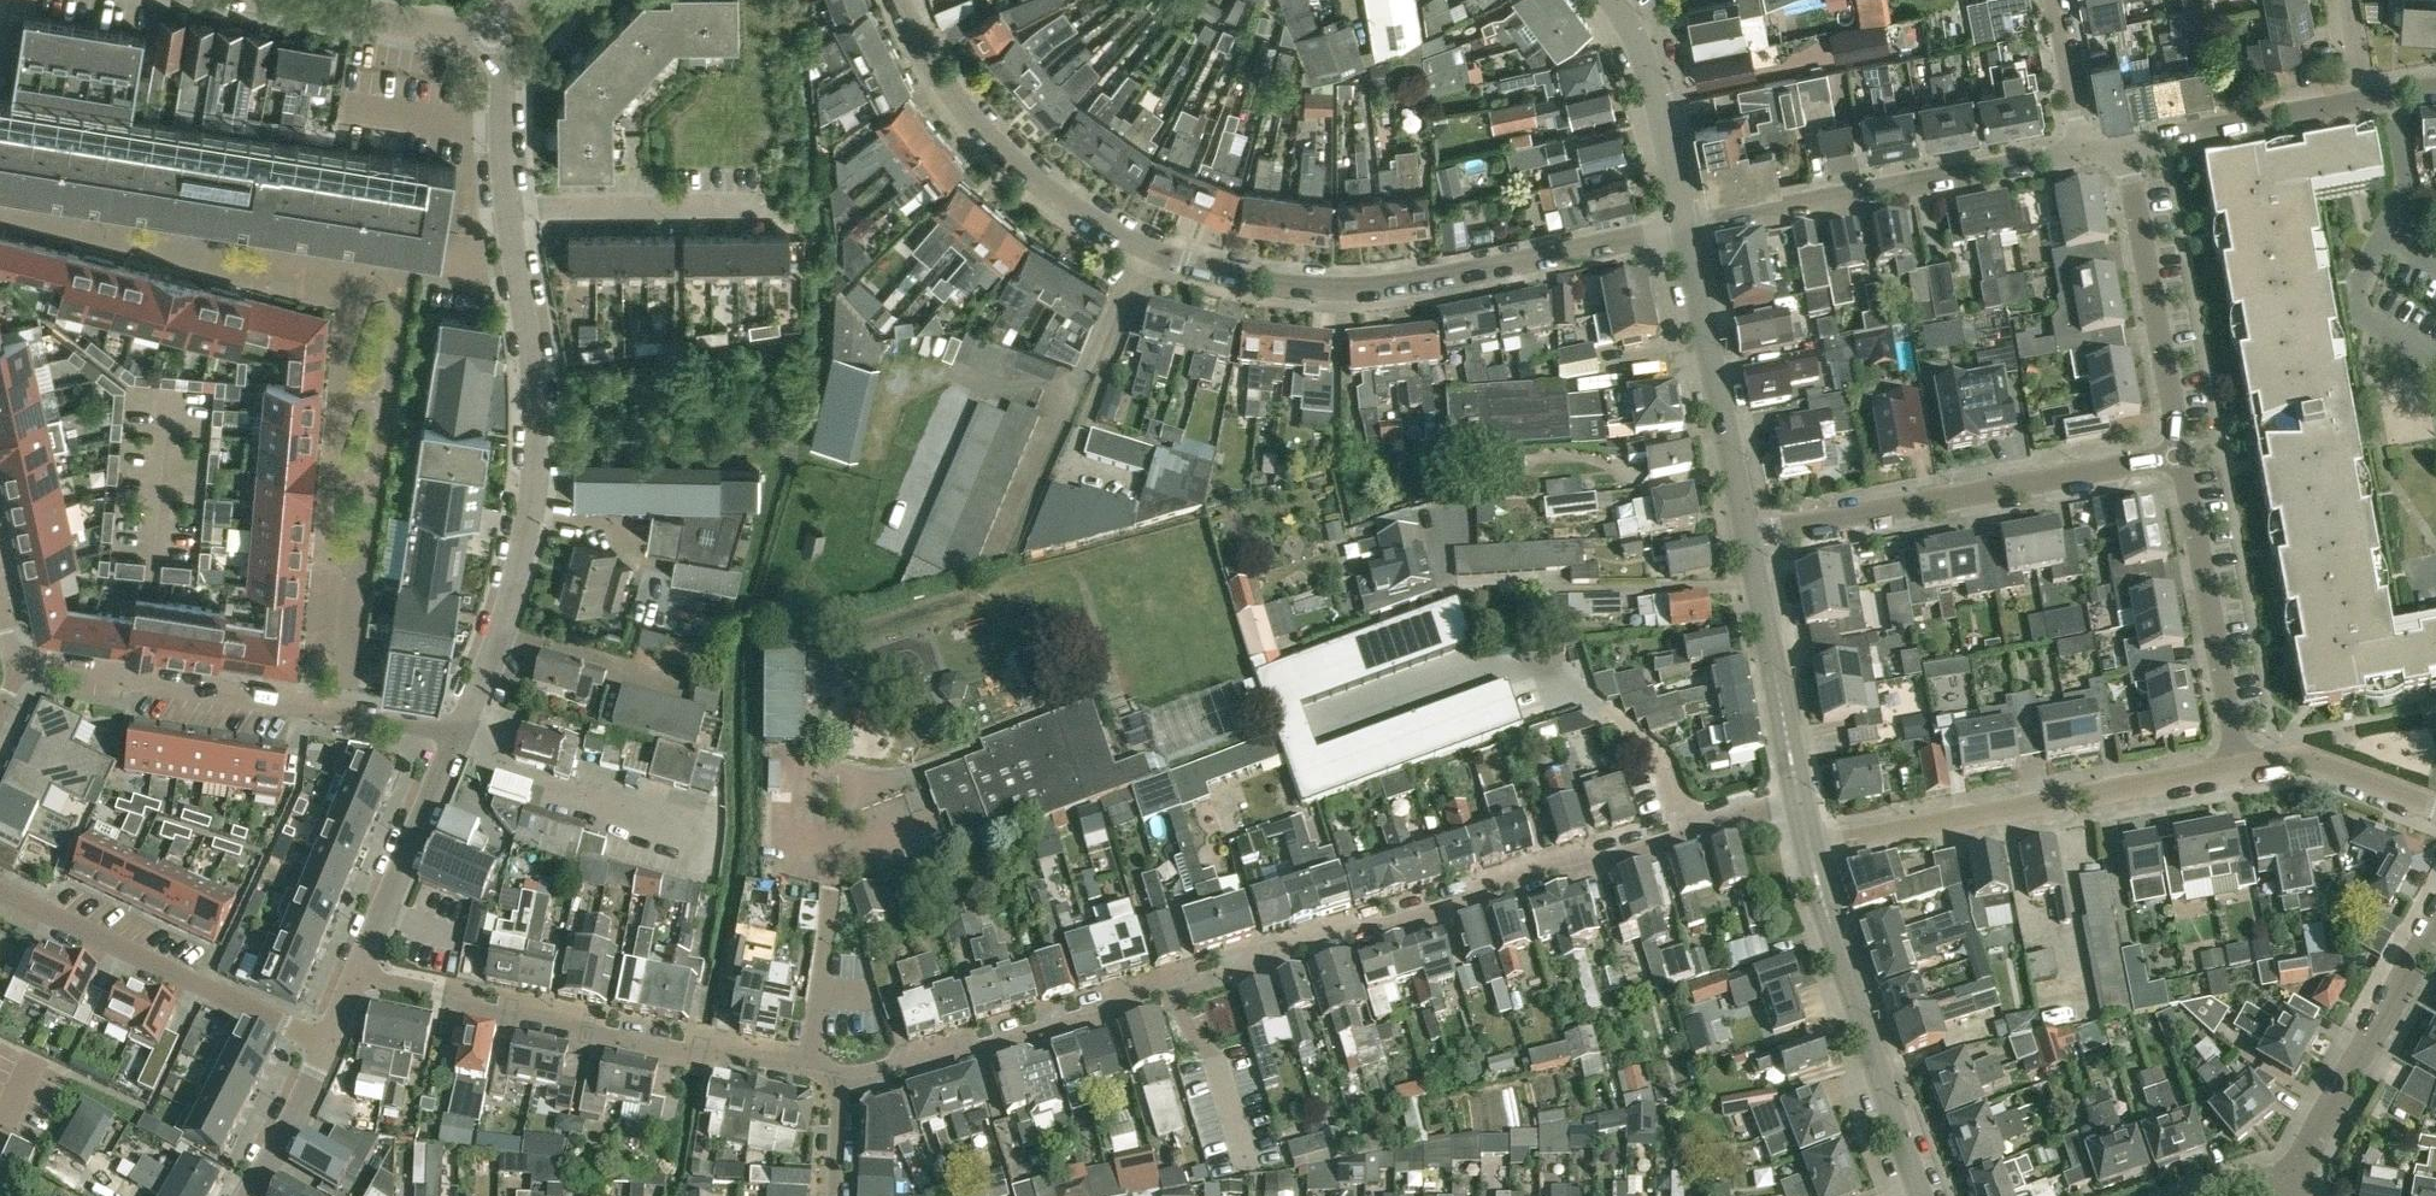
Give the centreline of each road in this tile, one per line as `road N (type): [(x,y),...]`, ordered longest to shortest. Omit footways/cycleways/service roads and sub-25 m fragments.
road 1 (residential): [(1682,232),(1346,288),(1193,263),(1074,207),(999,149),(940,79),(898,0)]
road 2 (residential): [(1689,824),(1578,867),(1537,872),(1068,1020),(841,1079)]
road 3 (residential): [(457,733),(510,596),(528,516),(534,421),(521,288)]
road 4 (residential): [(803,1067),(356,978)]
road 5 (residential): [(1689,824),(1672,767),(1535,671),(1473,671),(1334,721)]
road 6 (residential): [(1809,846),(2238,768)]
road 7 (residential): [(1749,535),(2175,457)]
road 8 (residential): [(408,286),(345,714)]
road 9 (residential): [(0,210),(408,286)]
road 10 (residential): [(1682,232),(2082,150)]
road 11 (unclassified): [(1926,1195),(1809,846)]
road 12 (residential): [(0,902),(329,1044)]
road 13 (residential): [(14,661),(345,714)]
road 14 (residential): [(2175,457),(2125,142)]
road 15 (residential): [(2238,768),(2175,457)]
road 16 (unclassified): [(1749,535),(1682,232)]
road 17 (residential): [(803,1067),(830,909),(833,769)]
road 18 (residential): [(2294,1173),(2435,933)]
road 19 (residential): [(356,978),(457,733)]
road 20 (unclassified): [(1798,793),(1749,535)]
road 21 (residential): [(521,288),(500,141),(503,38)]
road 22 (unclassified): [(1682,232),(1651,81),(1612,0)]
road 23 (residential): [(2125,142),(2365,100)]
road 24 (residential): [(268,0),(503,38)]
road 25 (residential): [(2238,768),(2299,762),(2435,808)]
road 26 (residential): [(247,1195),(329,1044)]
road 27 (residential): [(2388,236),(2356,296),(2372,321),(2435,357)]
road 28 (residential): [(2082,150),(2054,0)]
road 29 (residential): [(2391,95),(2408,198),(2388,236)]

